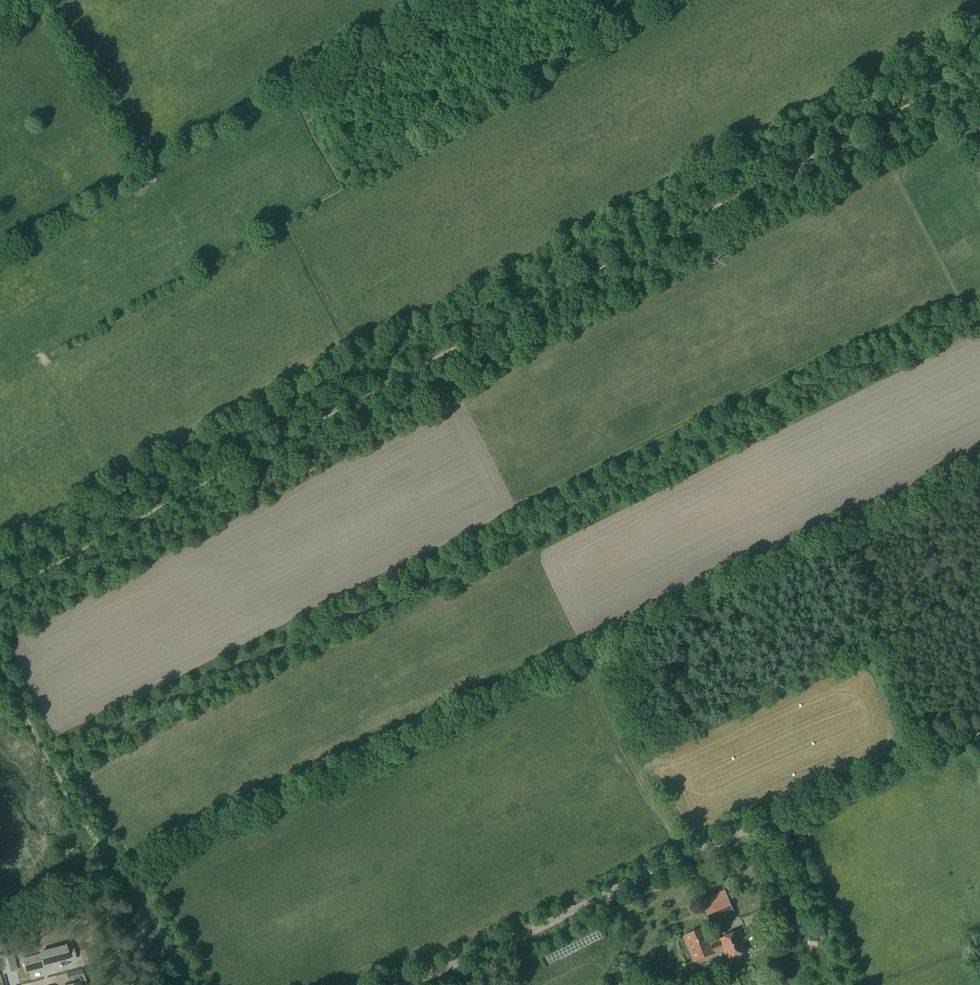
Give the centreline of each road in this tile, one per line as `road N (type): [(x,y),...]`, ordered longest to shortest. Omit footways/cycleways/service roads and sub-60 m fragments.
road 1 (unclassified): [(408,984),(979,726)]

